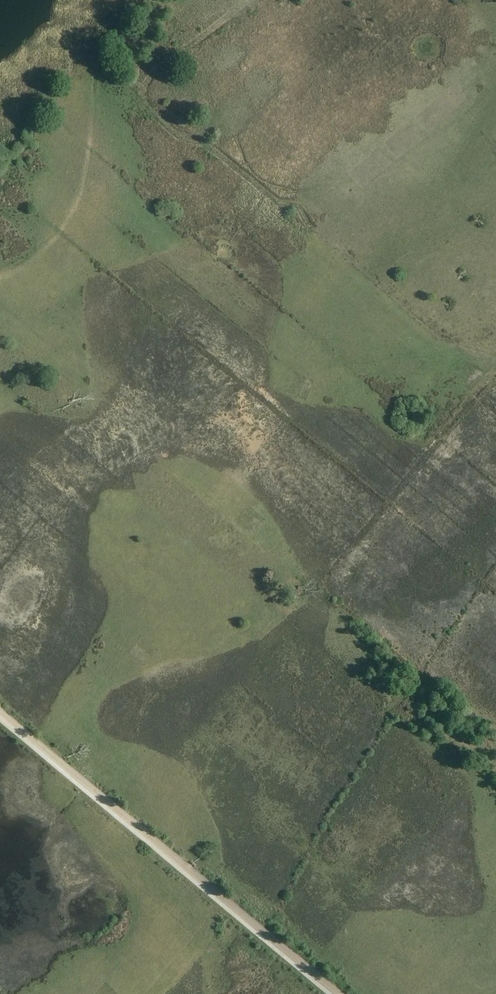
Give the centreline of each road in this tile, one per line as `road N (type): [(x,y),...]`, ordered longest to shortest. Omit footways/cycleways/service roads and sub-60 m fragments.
road 1 (track): [(338,993),(0,713)]

